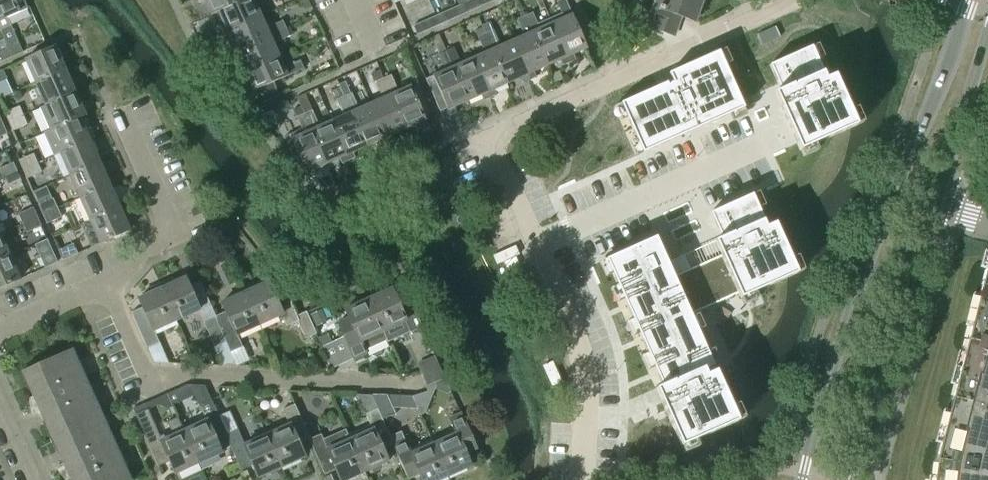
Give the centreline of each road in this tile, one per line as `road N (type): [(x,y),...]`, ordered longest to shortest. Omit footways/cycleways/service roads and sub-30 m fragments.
road 1 (secondary): [(969,0),(882,227),(801,479)]
road 2 (residential): [(529,238),(485,137),(778,2),(807,41)]
road 3 (residential): [(415,383),(150,376),(108,280)]
road 4 (secondary): [(848,479),(933,203)]
road 5 (residential): [(766,130),(529,238)]
road 6 (residential): [(584,479),(588,368),(529,238)]
road 7 (residential): [(108,280),(171,234),(113,114)]
road 8 (secondary): [(933,203),(987,32)]

